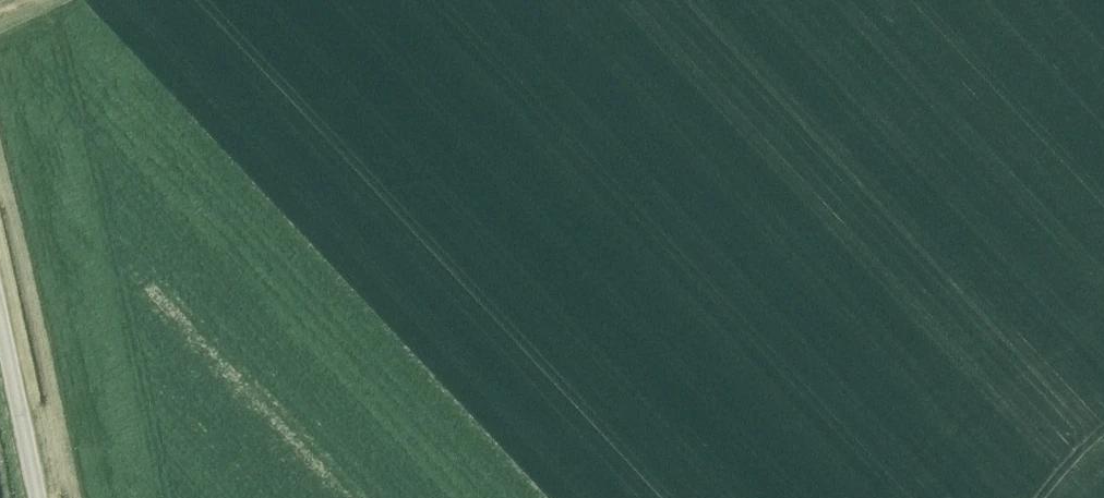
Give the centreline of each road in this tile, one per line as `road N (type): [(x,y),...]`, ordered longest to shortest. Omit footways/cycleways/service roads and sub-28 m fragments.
road 1 (unclassified): [(38,497),(0,313)]

